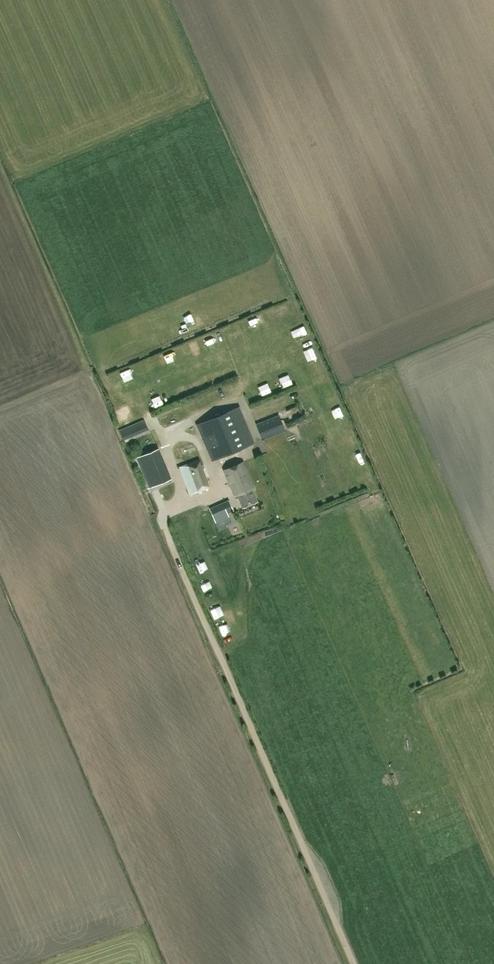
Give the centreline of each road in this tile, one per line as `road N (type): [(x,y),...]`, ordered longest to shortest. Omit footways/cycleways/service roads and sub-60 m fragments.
road 1 (unclassified): [(351,963),(162,527)]

